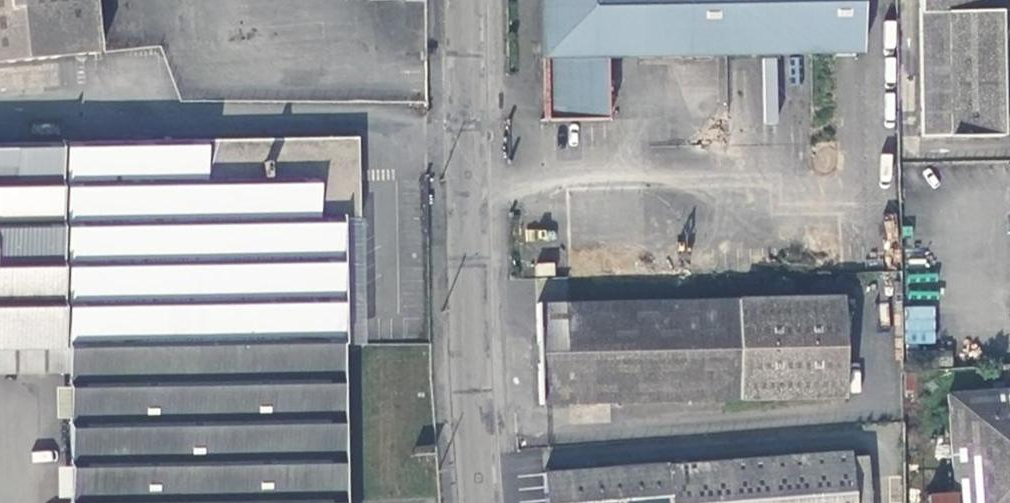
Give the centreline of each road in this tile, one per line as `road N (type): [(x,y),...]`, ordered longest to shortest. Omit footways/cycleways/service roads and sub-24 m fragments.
road 1 (unclassified): [(463,0),(478,502)]

